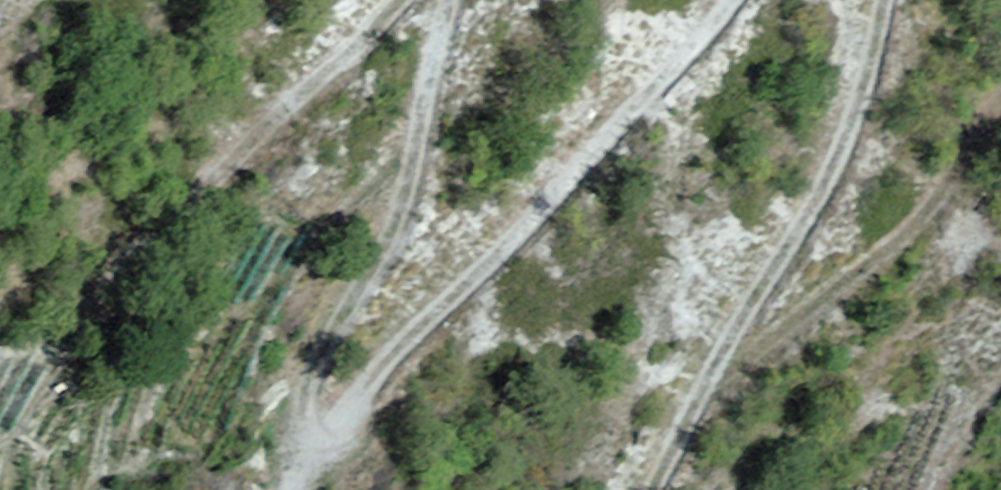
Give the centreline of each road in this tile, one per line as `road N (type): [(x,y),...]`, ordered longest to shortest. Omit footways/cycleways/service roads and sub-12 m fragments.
road 1 (track): [(722,0),(304,437),(299,416),(370,264),(404,156),(439,0)]
road 2 (track): [(878,0),(846,165),(694,390),(643,489)]
road 3 (track): [(392,0),(322,59),(168,220),(71,337)]

